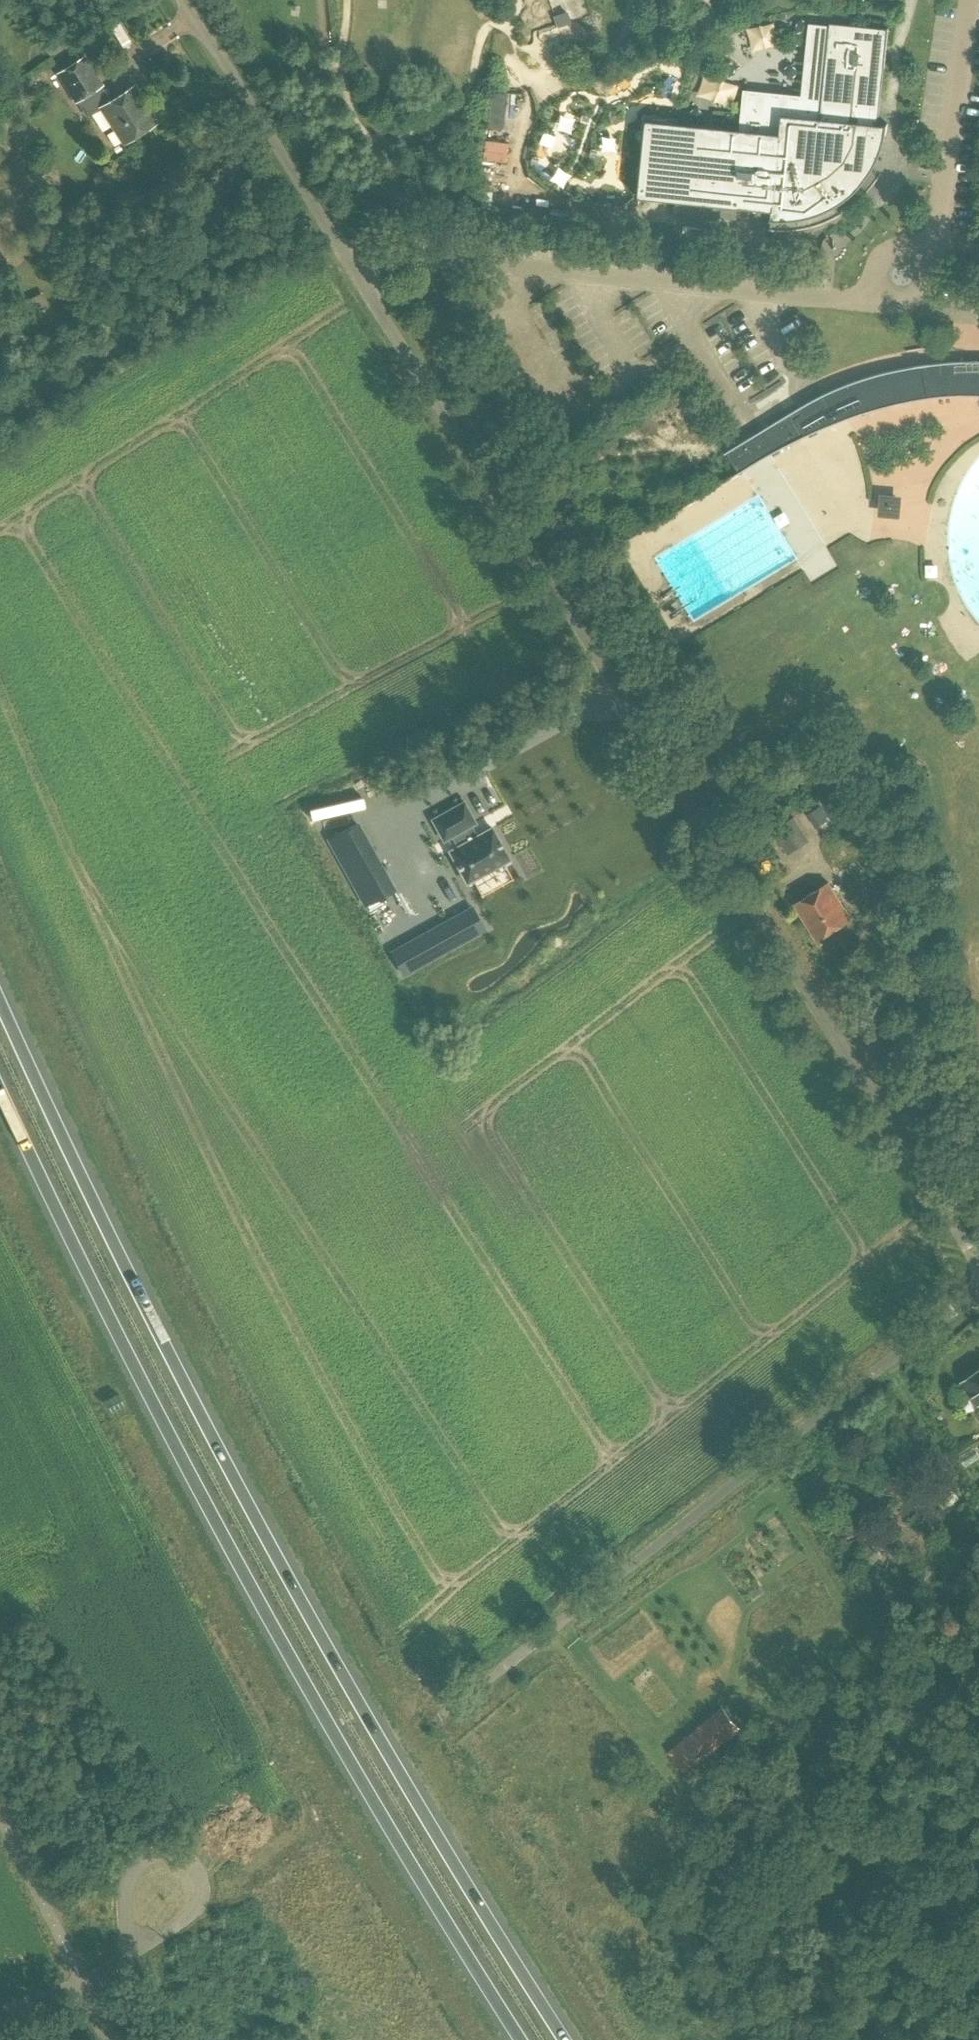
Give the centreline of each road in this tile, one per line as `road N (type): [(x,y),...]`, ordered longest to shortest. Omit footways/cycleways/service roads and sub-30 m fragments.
road 1 (trunk): [(566,2039),(484,1914),(207,1430),(0,993)]
road 2 (unclassified): [(978,1265),(355,270)]
road 3 (trunk): [(0,1091),(140,1377),(291,1658),(522,2039)]
road 4 (unclassified): [(926,308),(495,262),(394,255),(355,270)]
road 5 (unclassified): [(590,1597),(978,1291)]
road 6 (unclassified): [(355,270),(180,0)]
road 7 (unclassified): [(926,308),(976,0)]
road 8 (unclassified): [(121,1958),(198,1910),(204,1883),(187,1857),(169,1854),(137,1868),(126,1927)]
road 9 (unclassified): [(0,2013),(121,1958)]

